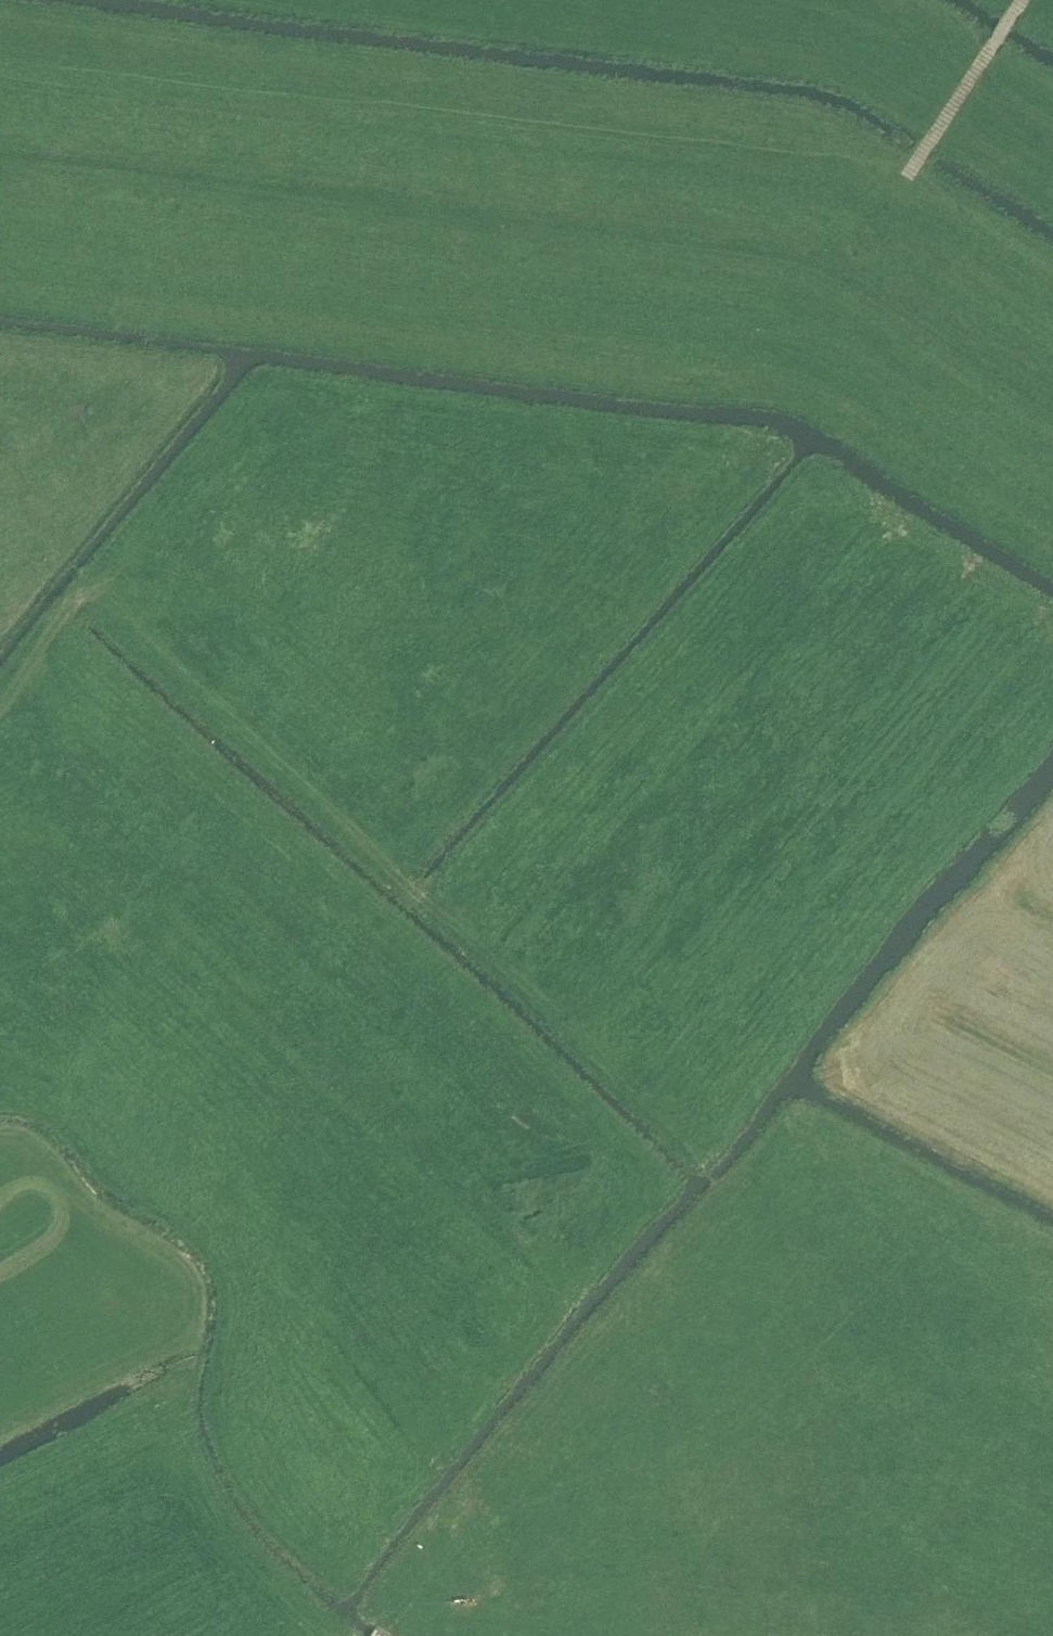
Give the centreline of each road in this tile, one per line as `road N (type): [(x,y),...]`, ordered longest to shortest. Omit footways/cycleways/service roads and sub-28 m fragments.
road 1 (track): [(1023,0),(910,175)]

